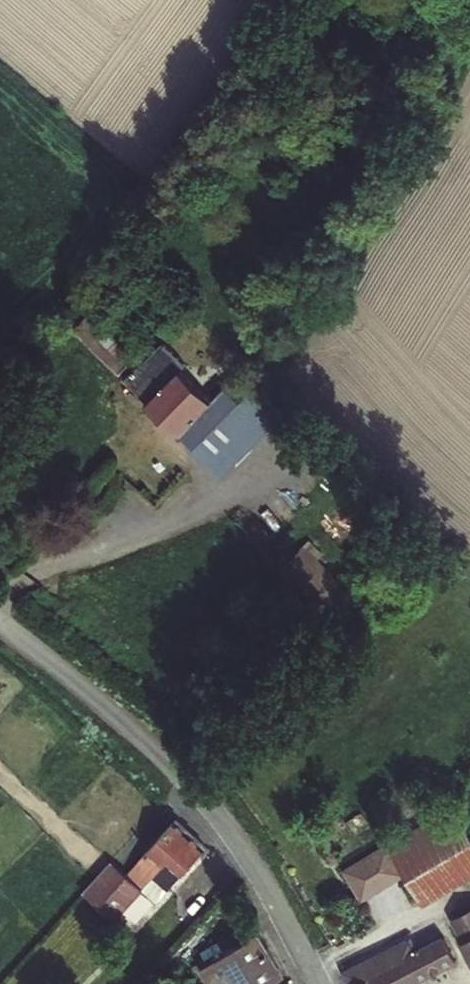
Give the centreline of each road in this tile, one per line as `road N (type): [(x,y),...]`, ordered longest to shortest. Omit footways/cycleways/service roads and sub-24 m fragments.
road 1 (residential): [(316,983),(253,864),(209,803),(156,750),(0,624)]

